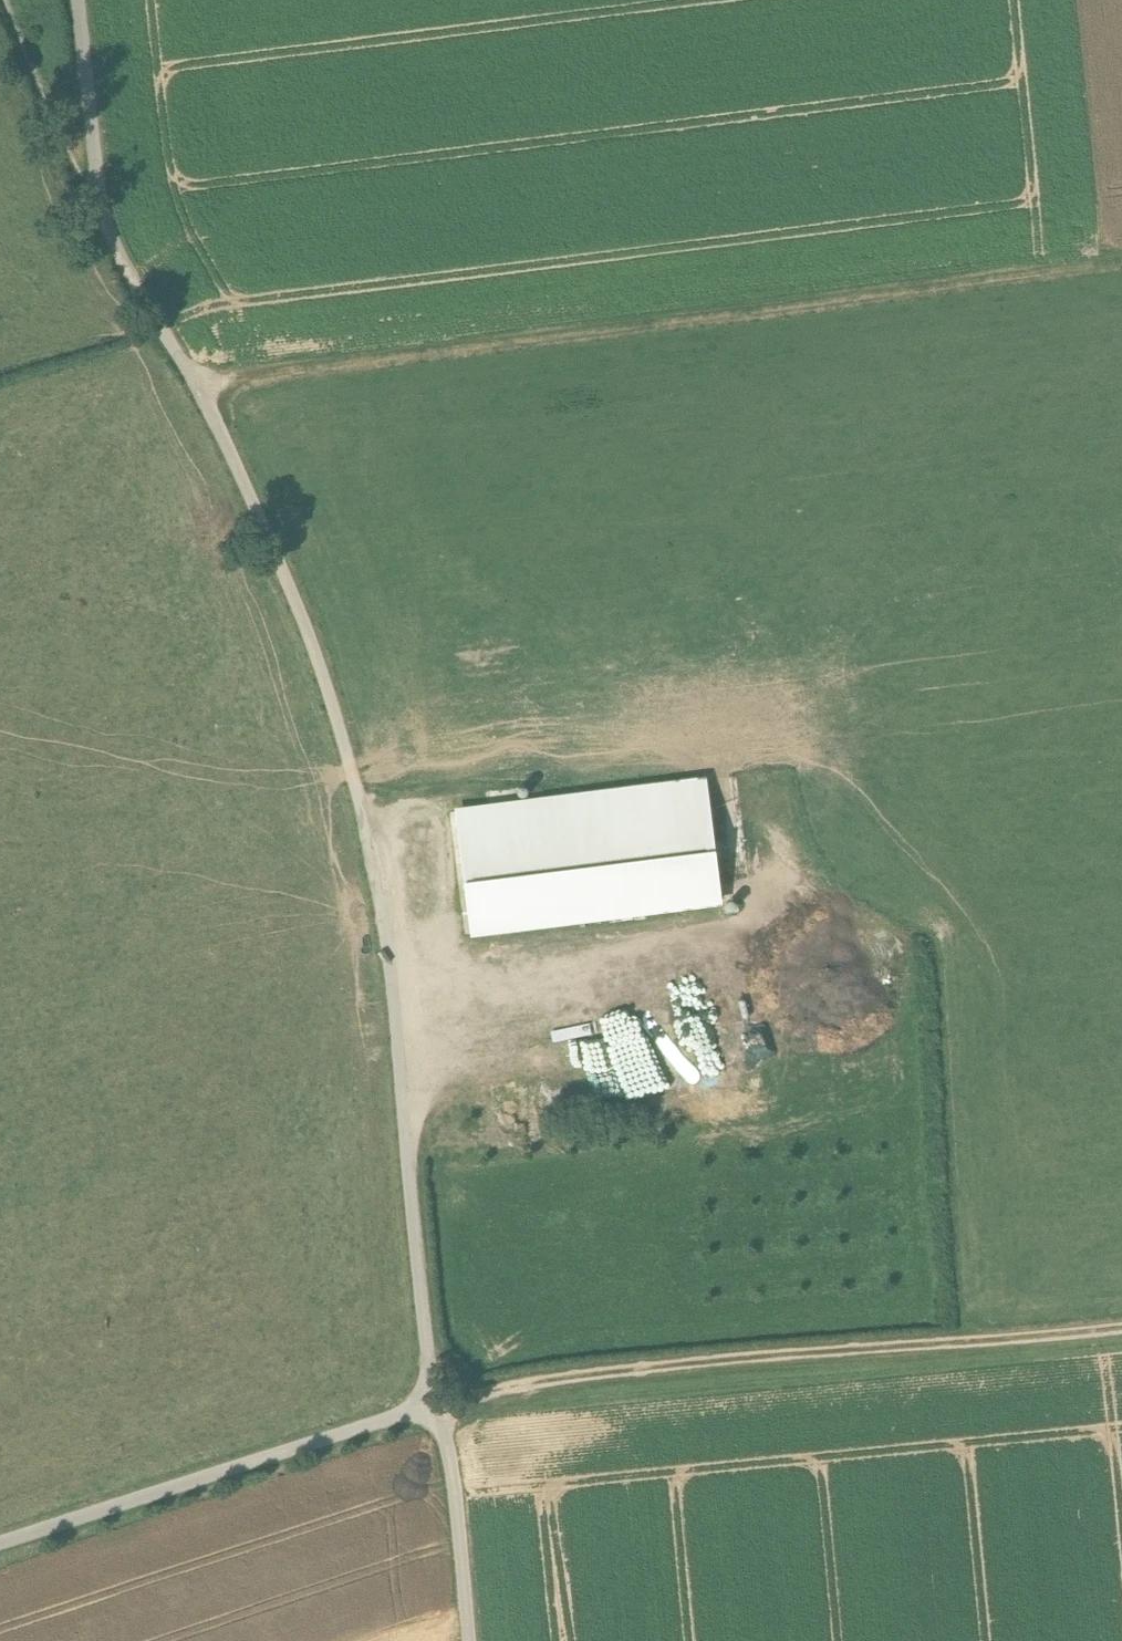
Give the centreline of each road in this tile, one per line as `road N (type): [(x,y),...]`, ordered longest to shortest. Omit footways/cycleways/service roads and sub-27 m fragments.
road 1 (track): [(430,1407),(376,856),(330,697),(239,474),(198,382),(135,290),(103,215)]
road 2 (track): [(198,382),(1121,265)]
road 3 (track): [(430,1407),(664,1368),(1121,1328)]
road 4 (track): [(0,1546),(430,1407)]
road 5 (track): [(430,1407),(446,1435),(466,1640)]
road 6 (track): [(103,215),(69,159),(6,0)]
road 7 (track): [(103,215),(78,0)]

